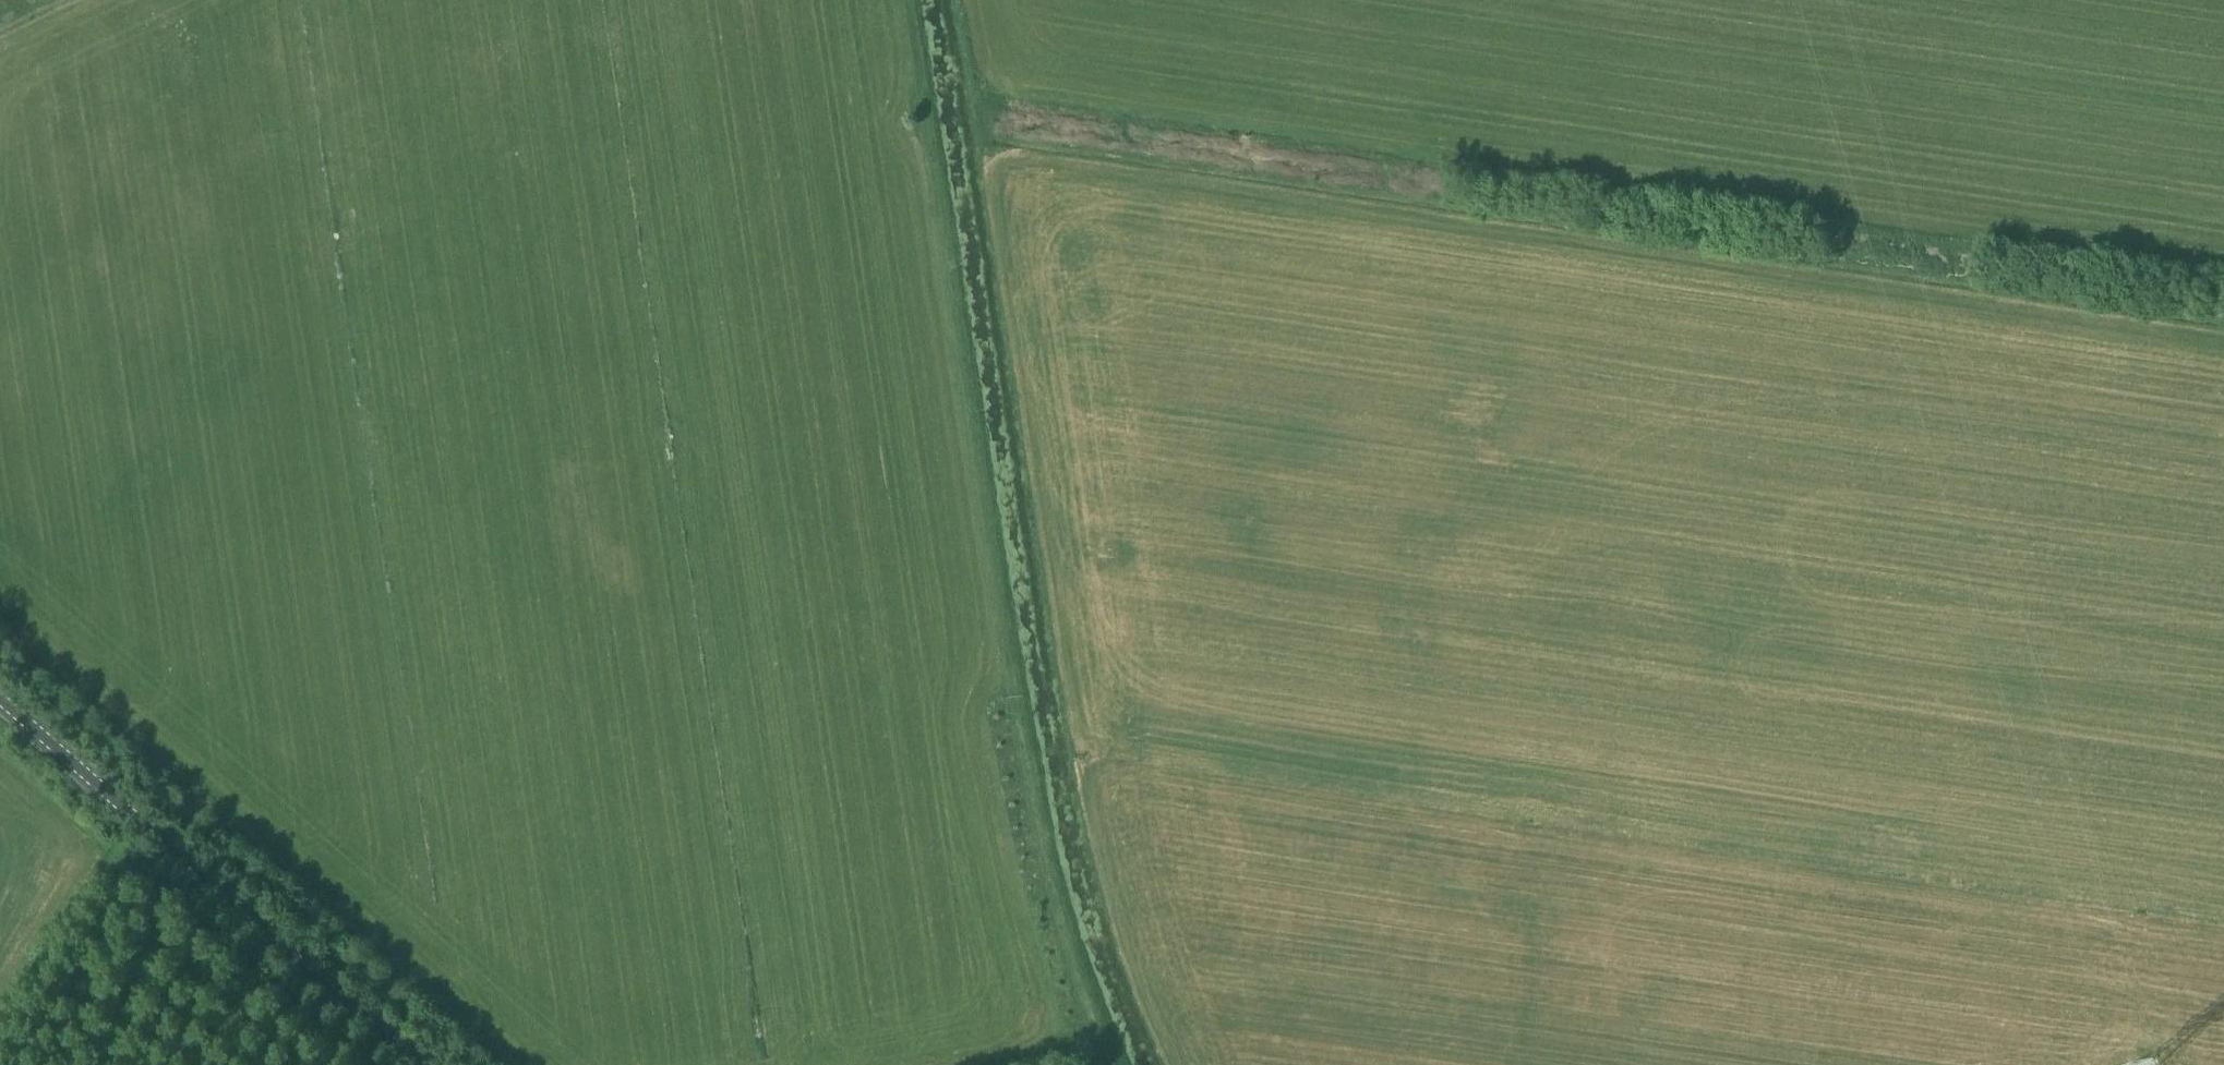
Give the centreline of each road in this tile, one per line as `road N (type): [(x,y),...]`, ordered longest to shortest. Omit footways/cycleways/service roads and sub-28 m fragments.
road 1 (tertiary): [(422,1064),(0,707)]

